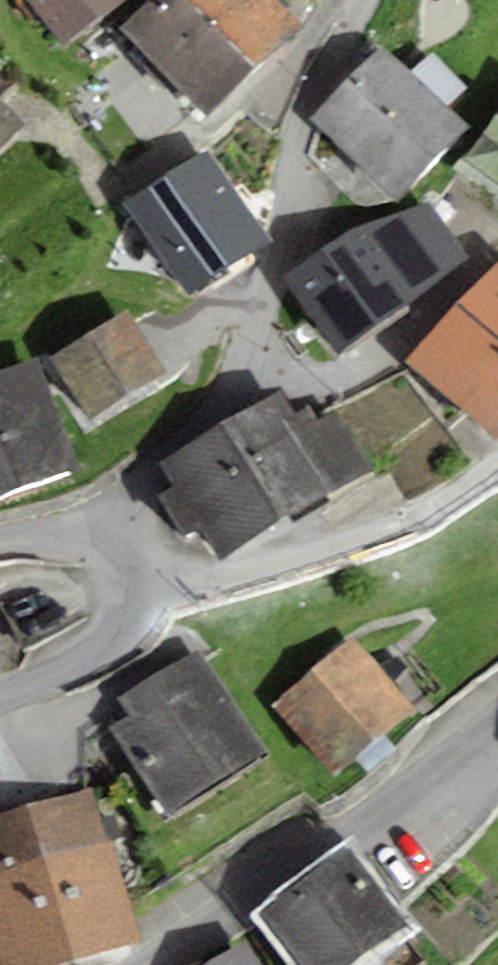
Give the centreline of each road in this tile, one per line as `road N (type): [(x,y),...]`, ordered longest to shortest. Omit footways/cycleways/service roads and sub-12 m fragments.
road 1 (residential): [(361,0),(296,140),(243,367),(216,408),(97,522)]
road 2 (tertiary): [(134,964),(354,828),(497,715)]
road 3 (residential): [(131,585),(250,566),(379,526),(497,459)]
road 4 (residential): [(131,585),(111,634),(91,652),(0,694)]
road 5 (track): [(497,780),(477,799),(354,828)]

